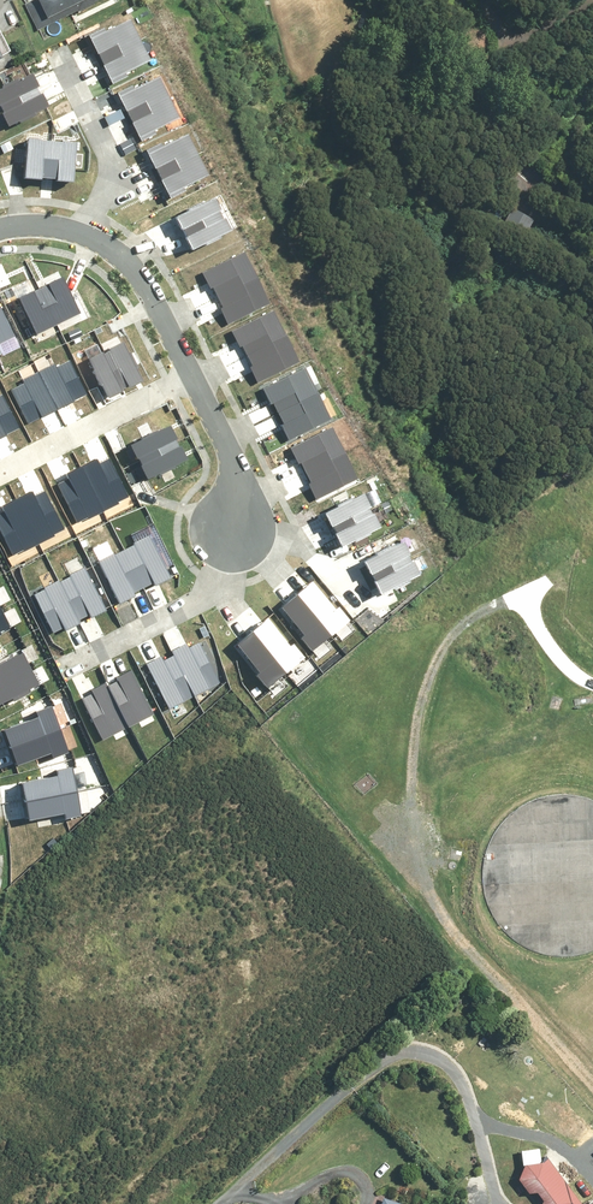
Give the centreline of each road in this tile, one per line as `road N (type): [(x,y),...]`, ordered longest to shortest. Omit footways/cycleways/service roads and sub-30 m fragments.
road 1 (track): [(592,1092),(442,911),(418,856),(411,798),(410,744),(427,675),(467,619),(519,605),(555,632),(568,657)]
road 2 (residential): [(65,662),(207,600),(234,521)]
road 3 (residential): [(0,465),(188,369)]
road 4 (residential): [(83,232),(113,162),(57,52)]
road 5 (residential): [(83,232),(128,267),(188,369)]
road 6 (residential): [(188,369),(232,467),(234,521)]

